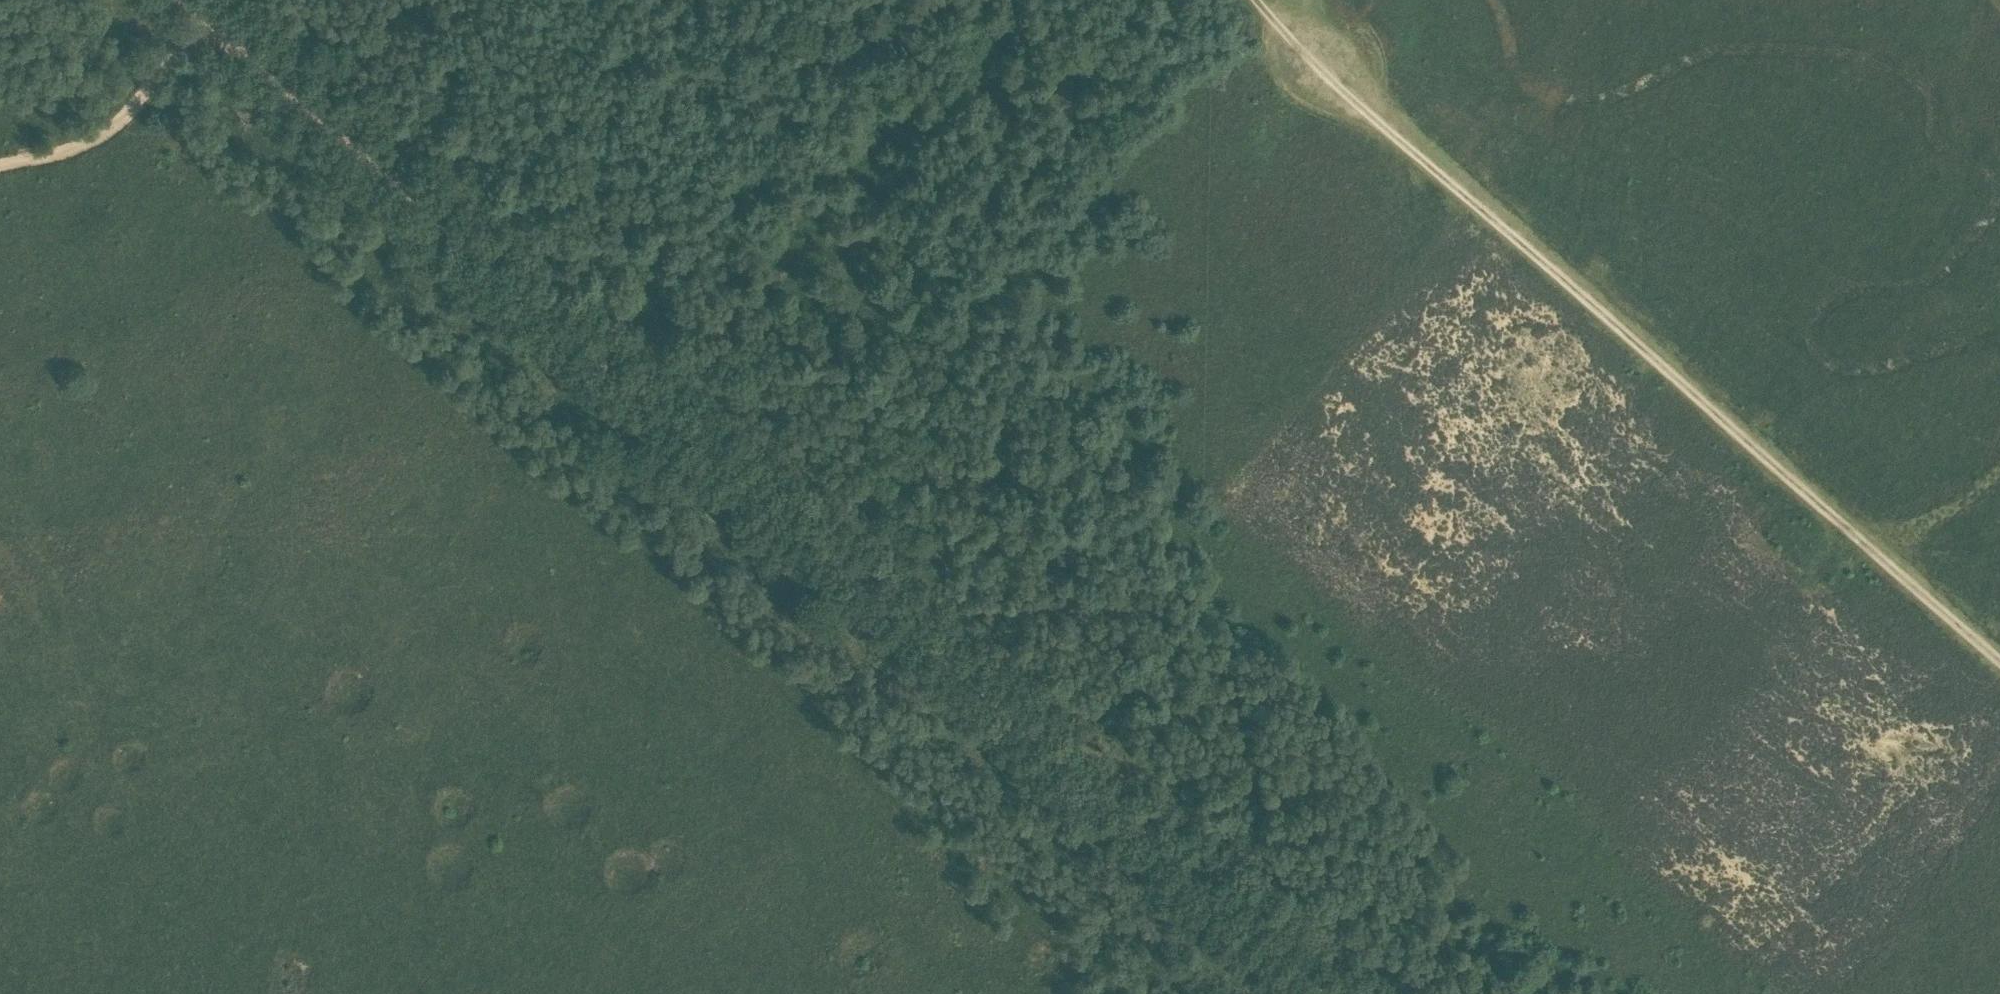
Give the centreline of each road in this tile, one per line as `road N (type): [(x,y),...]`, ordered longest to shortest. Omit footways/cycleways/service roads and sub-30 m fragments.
road 1 (track): [(187,0),(1330,993)]
road 2 (track): [(0,164),(88,146),(212,23)]

